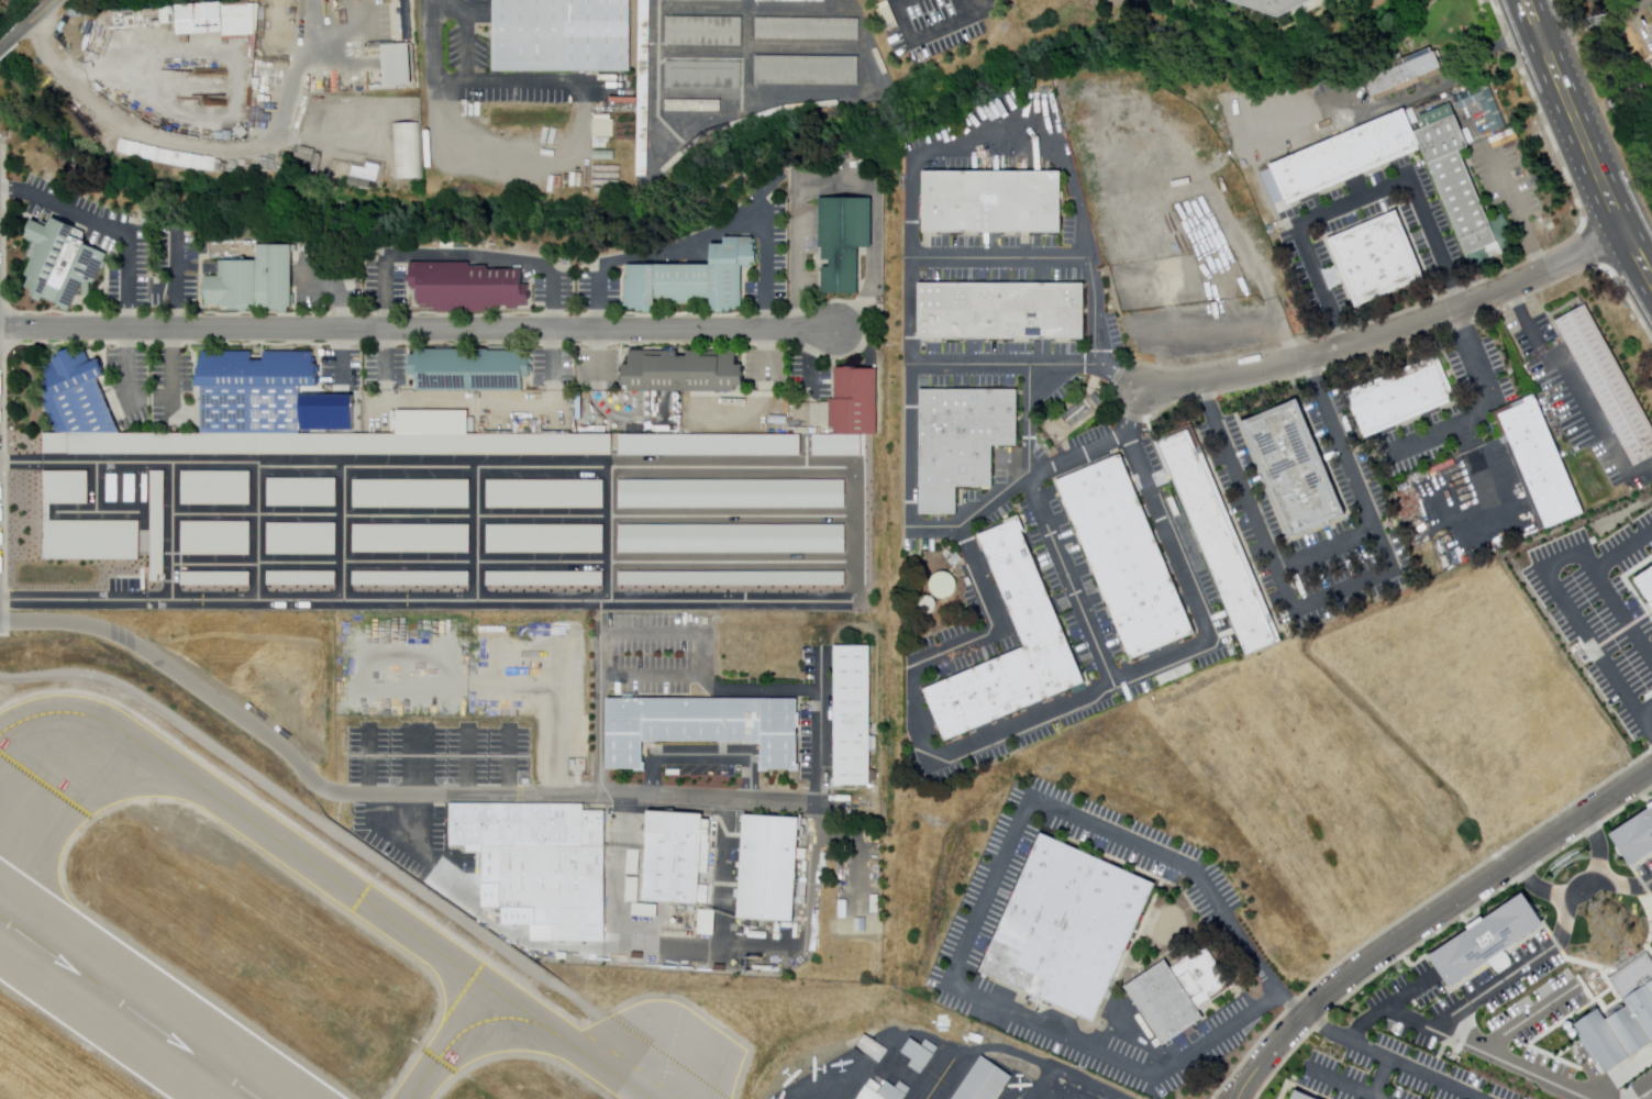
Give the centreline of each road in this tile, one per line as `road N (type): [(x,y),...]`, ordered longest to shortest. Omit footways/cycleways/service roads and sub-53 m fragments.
road 1 (residential): [(835,332),(0,330)]
road 2 (residential): [(1626,230),(1594,253),(1377,338),(1253,373),(1142,391)]
road 3 (residential): [(1651,771),(1340,990)]
road 4 (primary): [(1651,274),(1526,0)]

